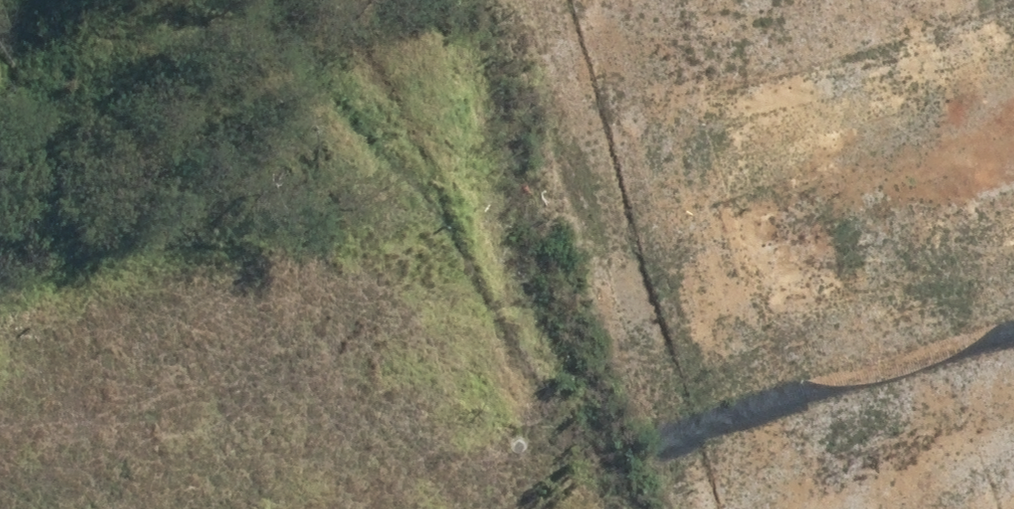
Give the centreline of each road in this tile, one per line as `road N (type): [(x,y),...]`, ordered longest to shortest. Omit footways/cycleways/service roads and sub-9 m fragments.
road 1 (unknown): [(218,508),(551,412),(579,508)]
road 2 (unknown): [(423,0),(551,412)]

